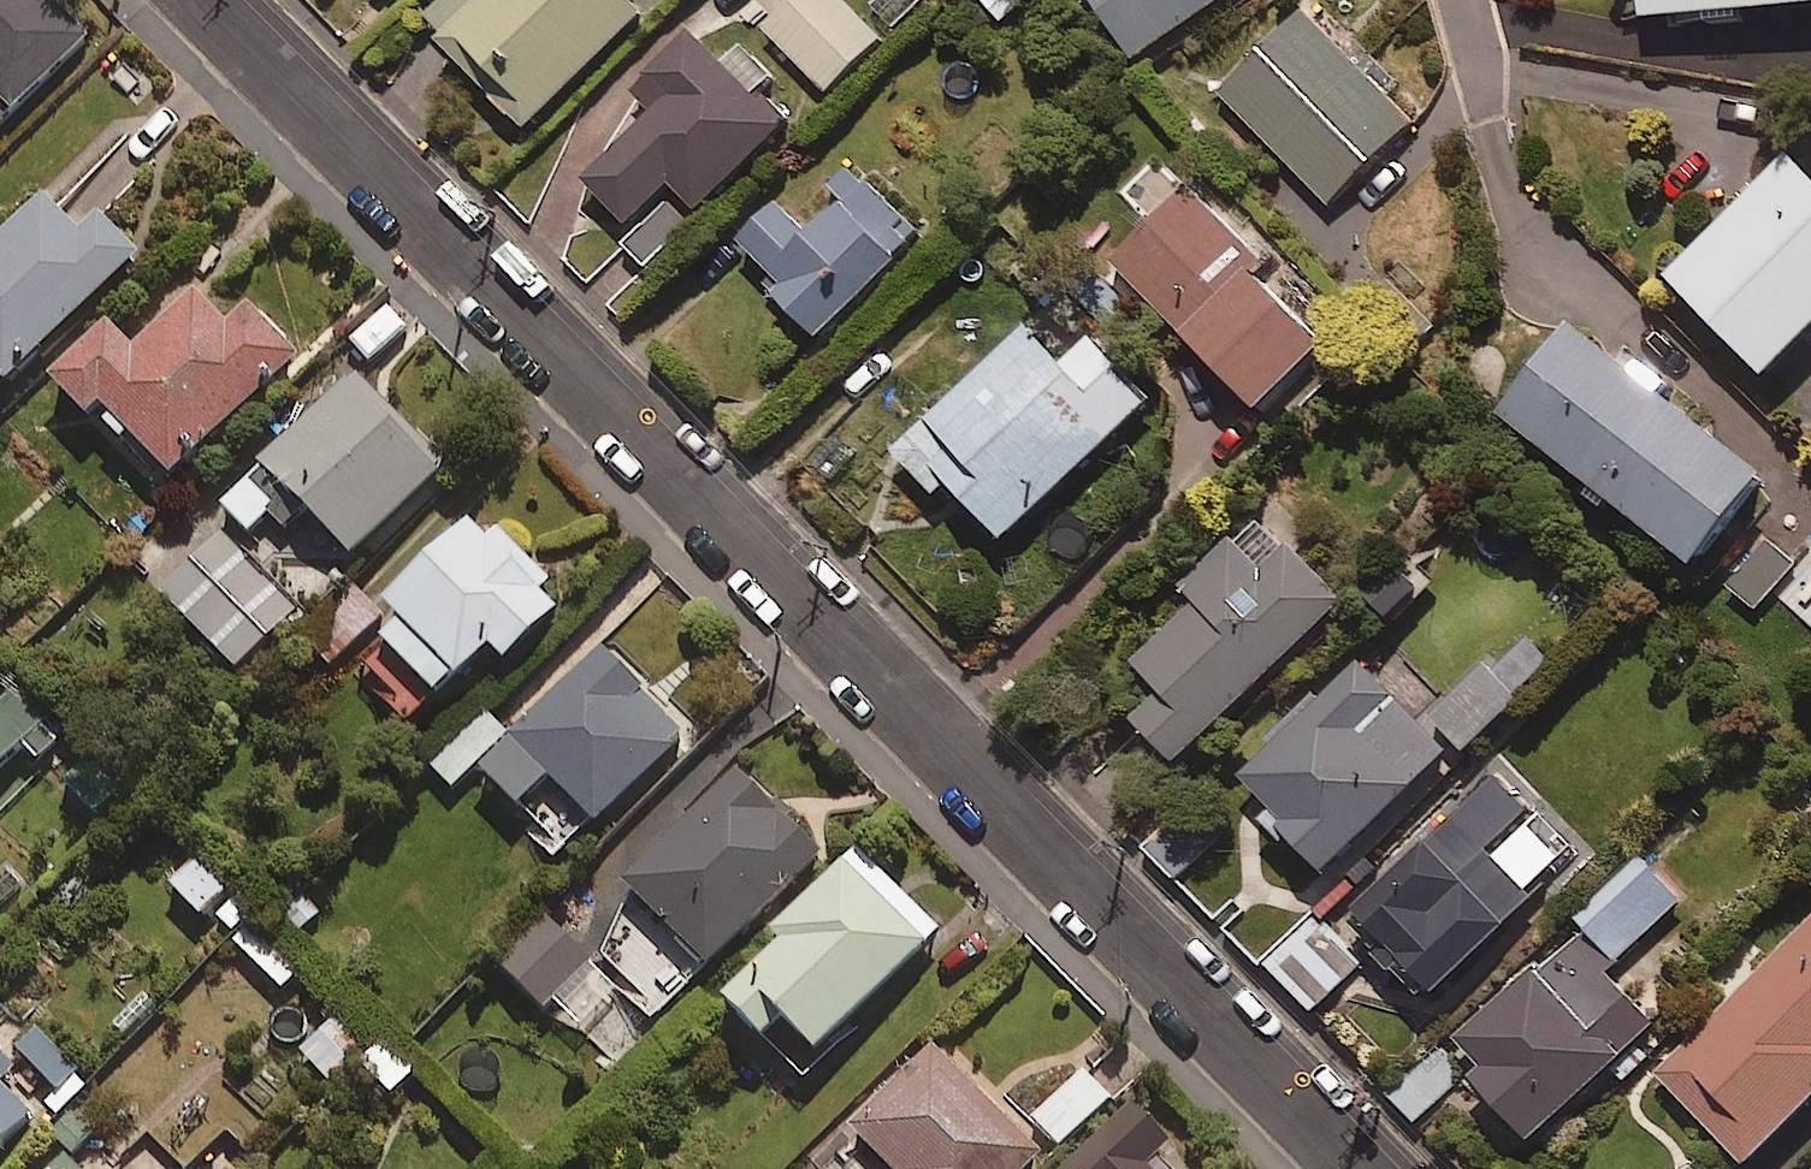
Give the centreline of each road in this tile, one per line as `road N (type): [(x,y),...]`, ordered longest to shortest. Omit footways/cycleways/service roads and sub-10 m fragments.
road 1 (unclassified): [(229,0),(1366,1168)]

